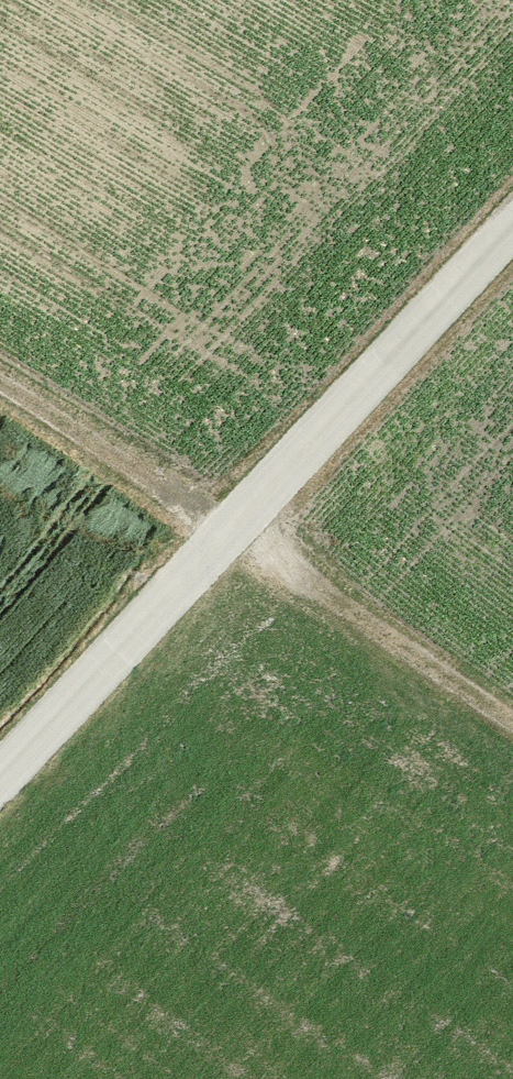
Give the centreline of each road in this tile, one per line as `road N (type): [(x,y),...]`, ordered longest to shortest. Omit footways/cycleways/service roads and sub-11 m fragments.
road 1 (track): [(512,238),(0,789)]
road 2 (track): [(512,707),(251,521),(0,363)]

